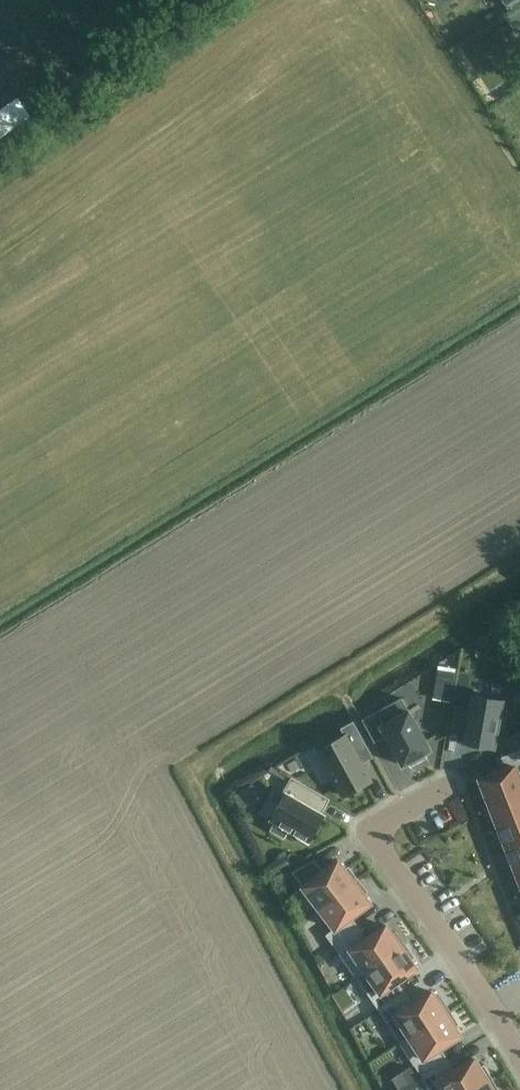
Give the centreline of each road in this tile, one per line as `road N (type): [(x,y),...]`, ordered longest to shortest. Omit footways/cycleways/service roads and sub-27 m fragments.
road 1 (residential): [(519,1058),(377,840),(380,829),(449,789)]

